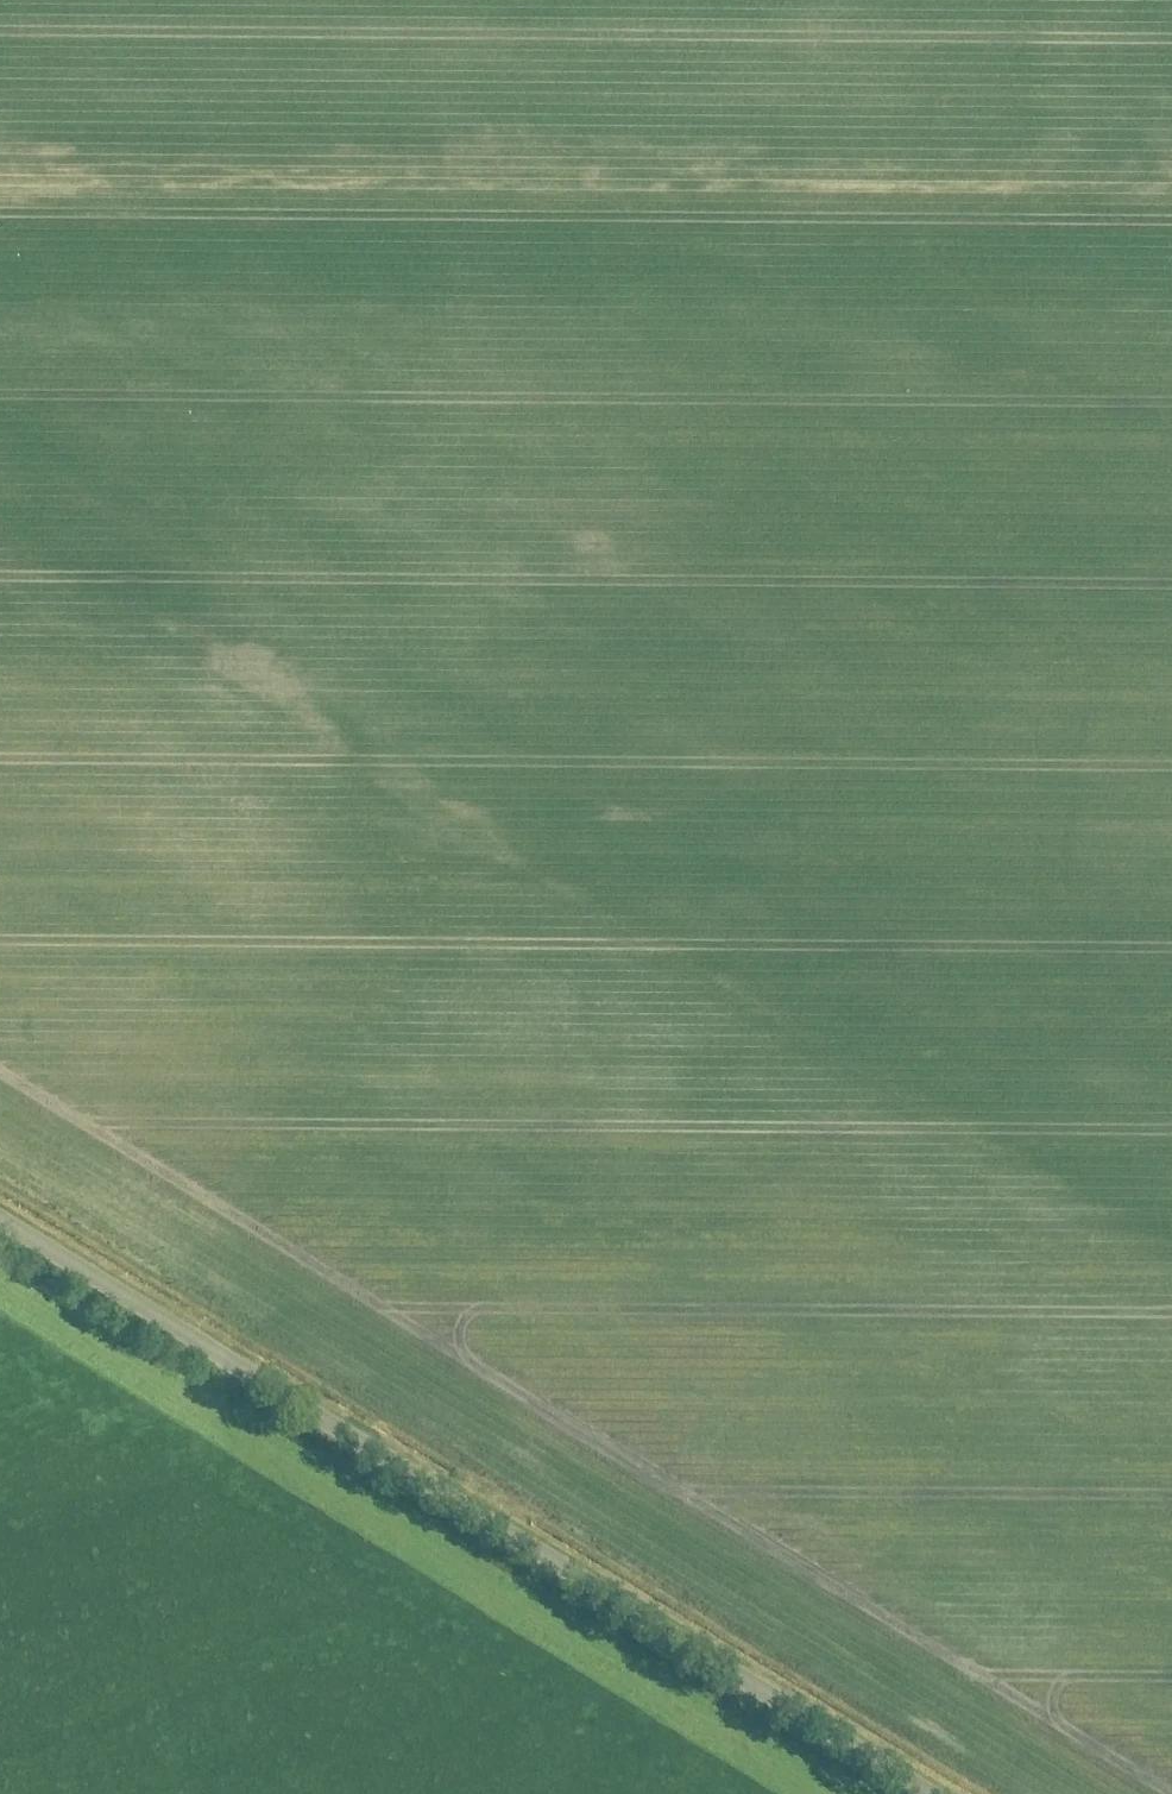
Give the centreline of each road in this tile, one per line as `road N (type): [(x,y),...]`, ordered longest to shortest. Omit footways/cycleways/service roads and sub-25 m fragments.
road 1 (unclassified): [(928,1793),(0,1225)]

